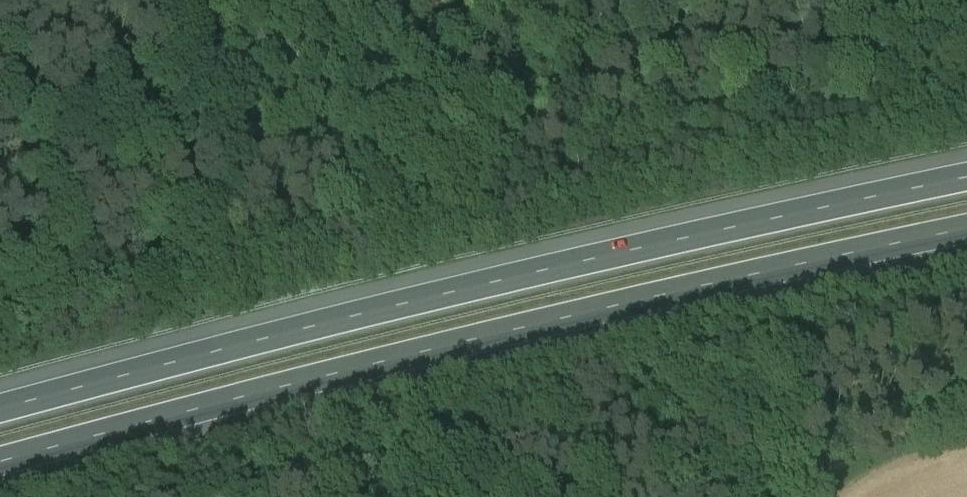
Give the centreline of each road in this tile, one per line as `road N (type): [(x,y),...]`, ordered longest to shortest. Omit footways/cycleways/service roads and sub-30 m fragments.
road 1 (motorway): [(0,463),(484,337),(966,231)]
road 2 (motorway): [(966,177),(479,286),(0,409)]

